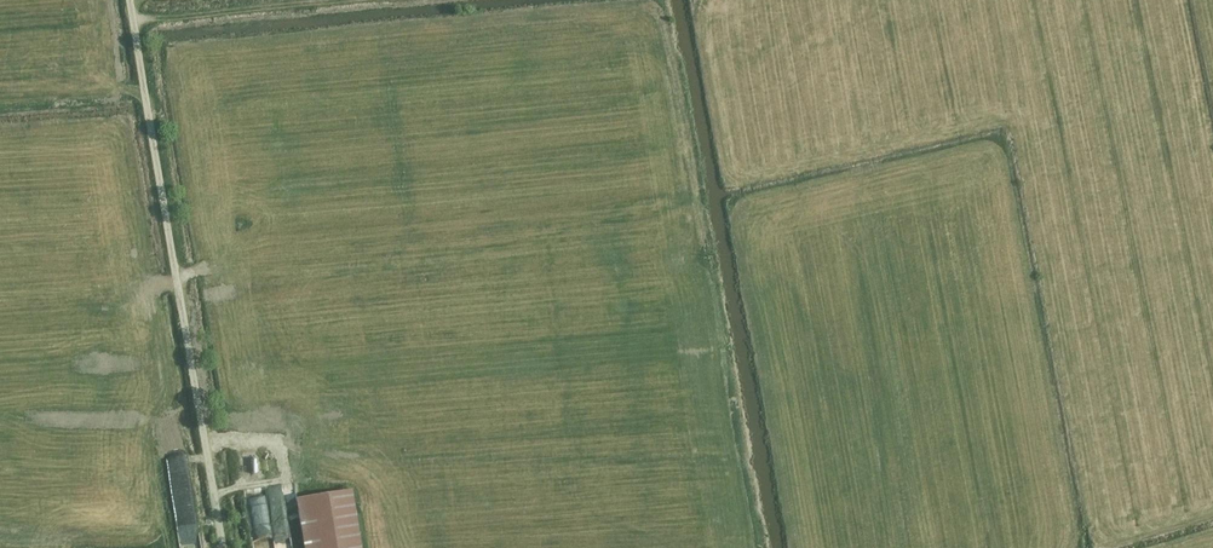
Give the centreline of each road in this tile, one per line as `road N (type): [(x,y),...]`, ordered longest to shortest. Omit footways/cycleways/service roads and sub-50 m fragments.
road 1 (track): [(221,547),(125,0)]

